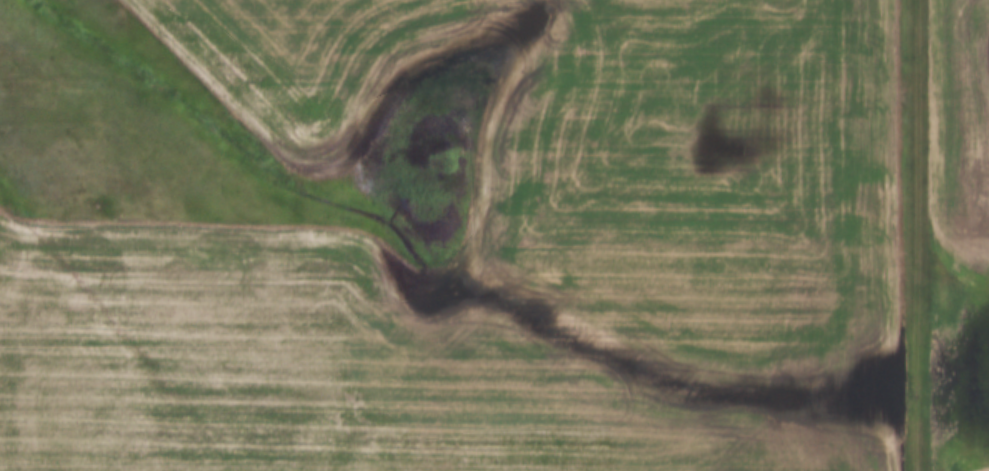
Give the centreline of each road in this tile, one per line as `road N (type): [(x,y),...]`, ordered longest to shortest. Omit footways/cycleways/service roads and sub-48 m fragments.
road 1 (track): [(917,470),(915,0)]

